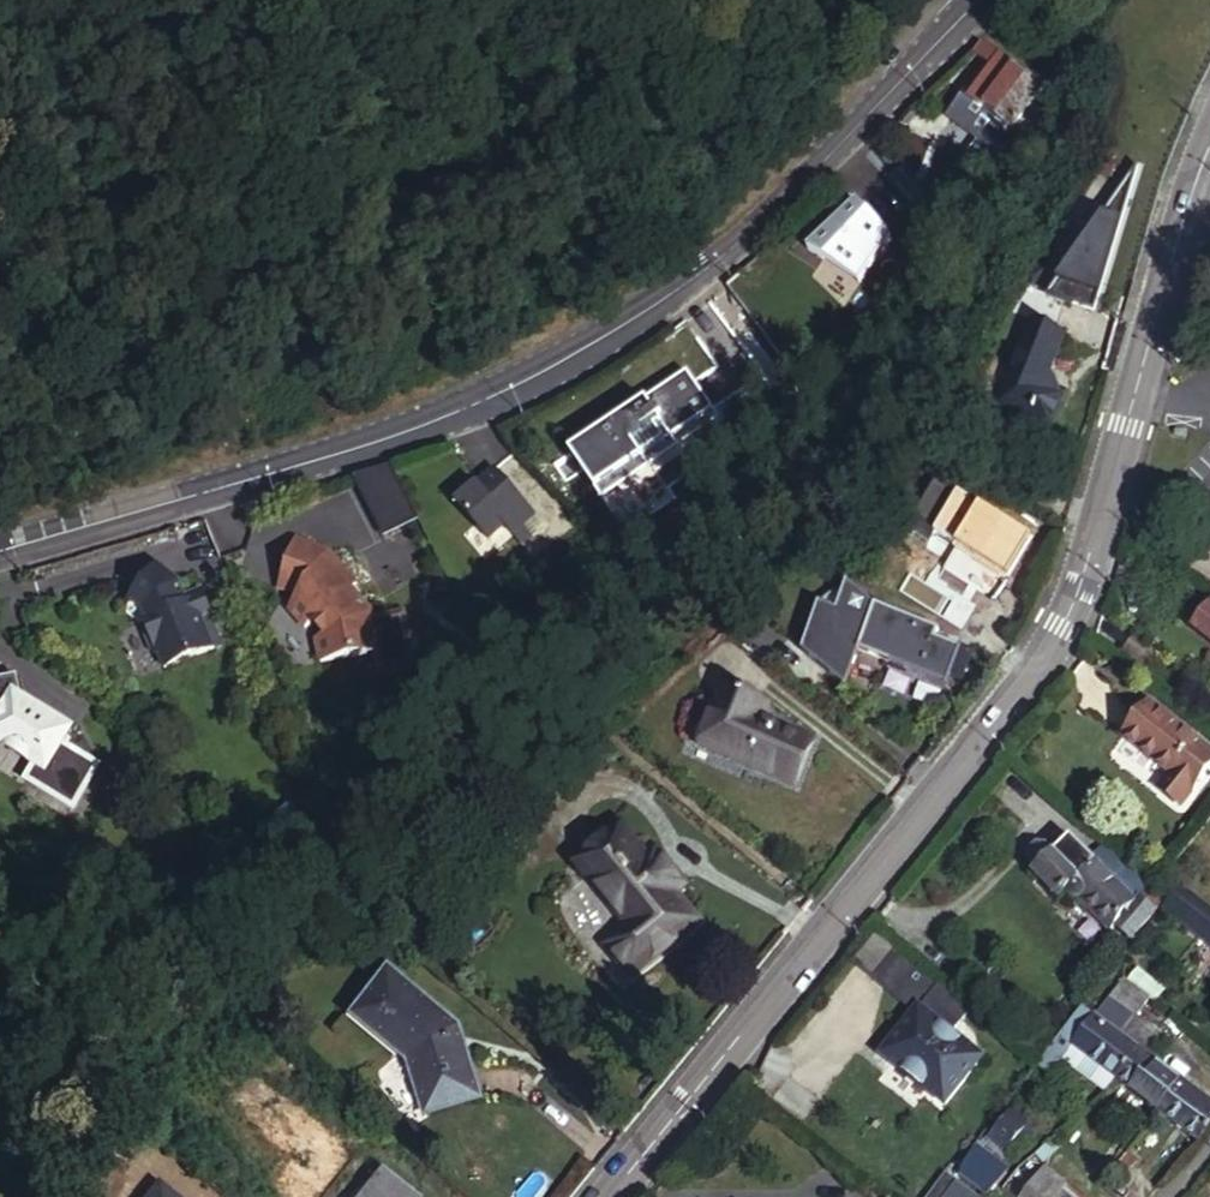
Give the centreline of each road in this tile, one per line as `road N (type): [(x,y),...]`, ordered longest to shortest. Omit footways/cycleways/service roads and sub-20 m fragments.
road 1 (residential): [(1209,146),(1064,628),(609,1196)]
road 2 (residential): [(971,0),(777,201),(675,293),(558,363),(365,449),(0,552)]

